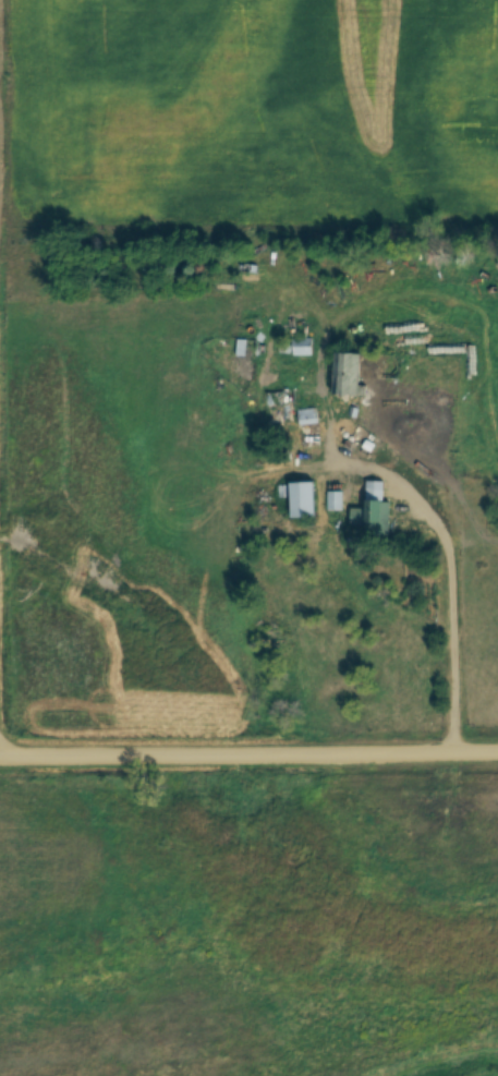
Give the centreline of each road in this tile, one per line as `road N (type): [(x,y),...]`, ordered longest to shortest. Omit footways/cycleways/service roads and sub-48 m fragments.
road 1 (residential): [(497,752),(0,754)]

